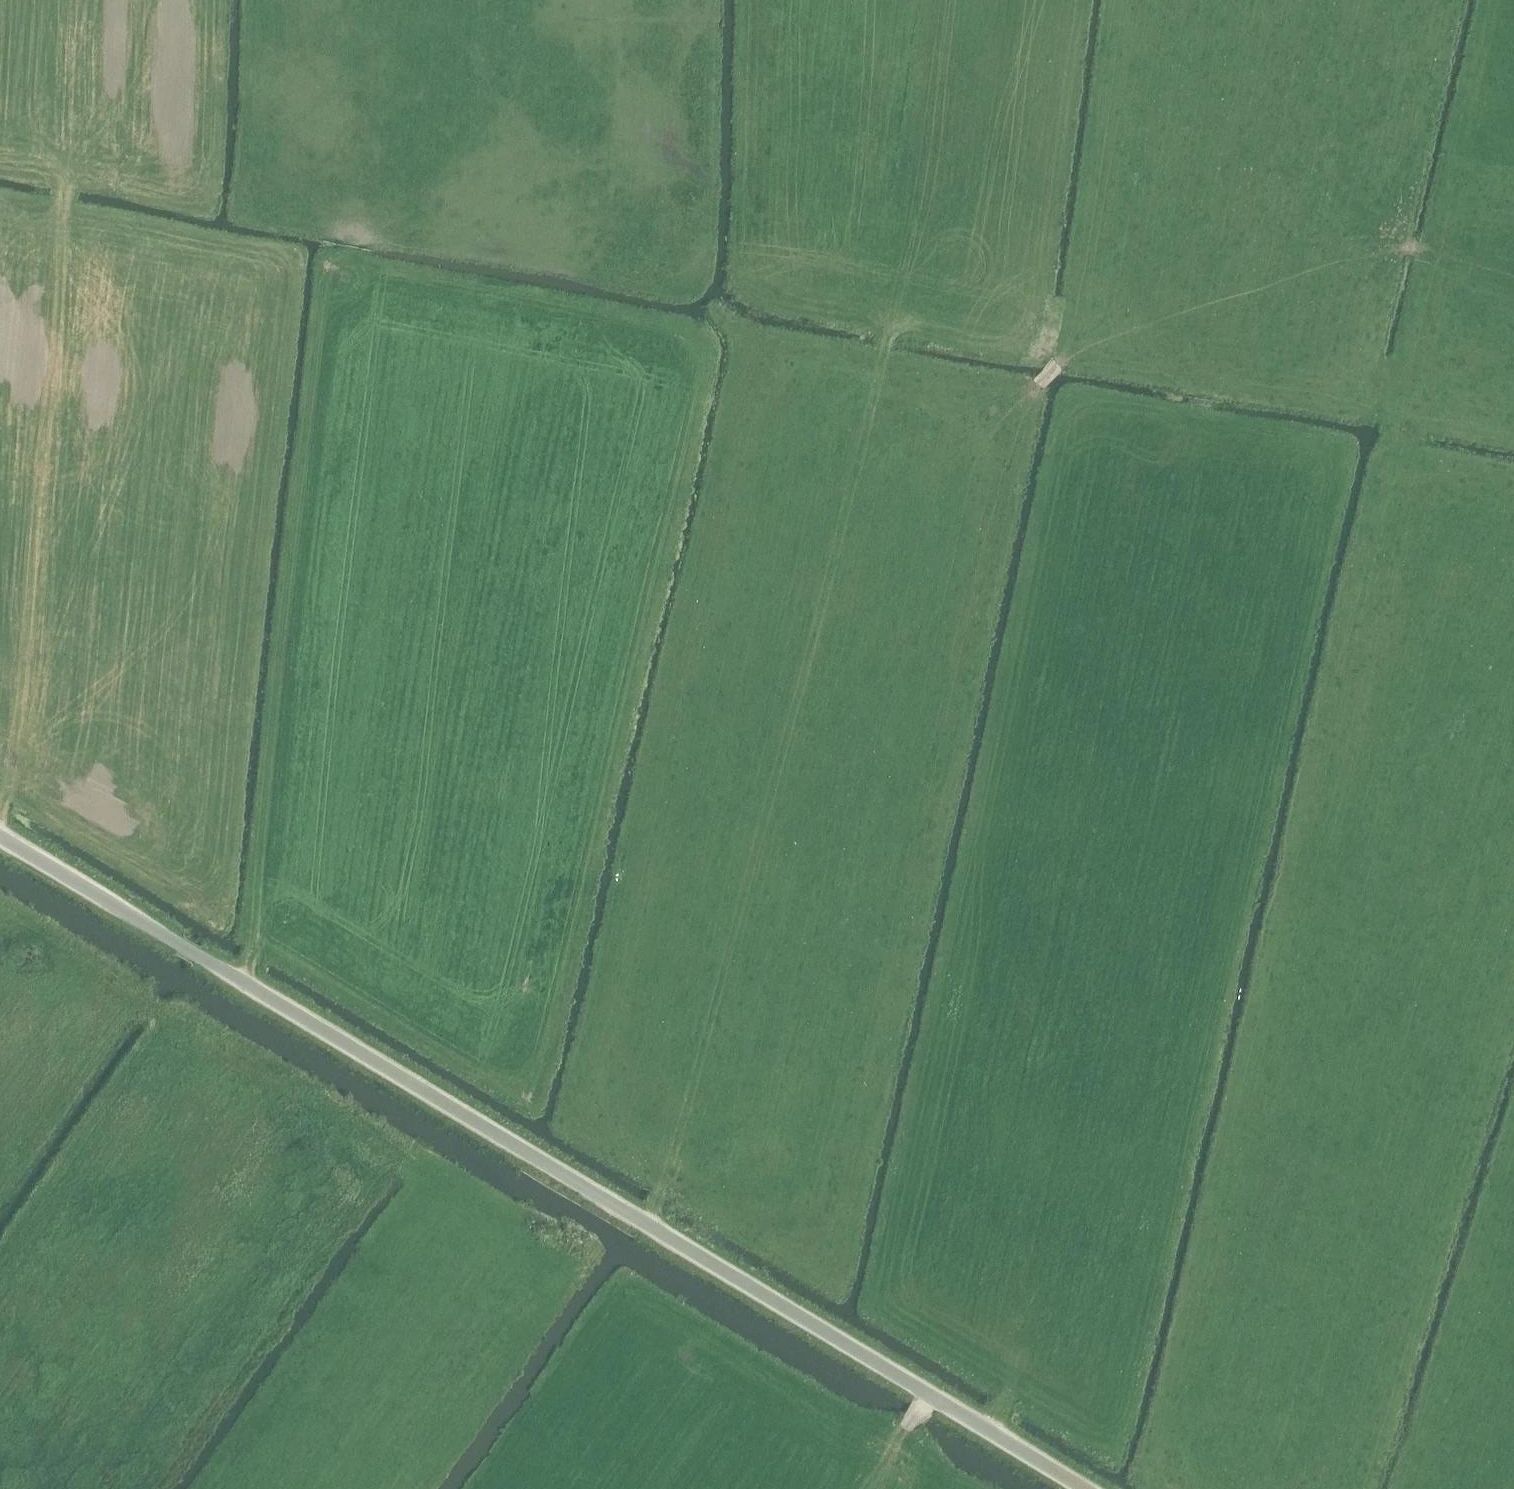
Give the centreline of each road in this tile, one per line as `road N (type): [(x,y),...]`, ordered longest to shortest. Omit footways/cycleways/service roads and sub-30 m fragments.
road 1 (unclassified): [(1086,1488),(0,835)]

